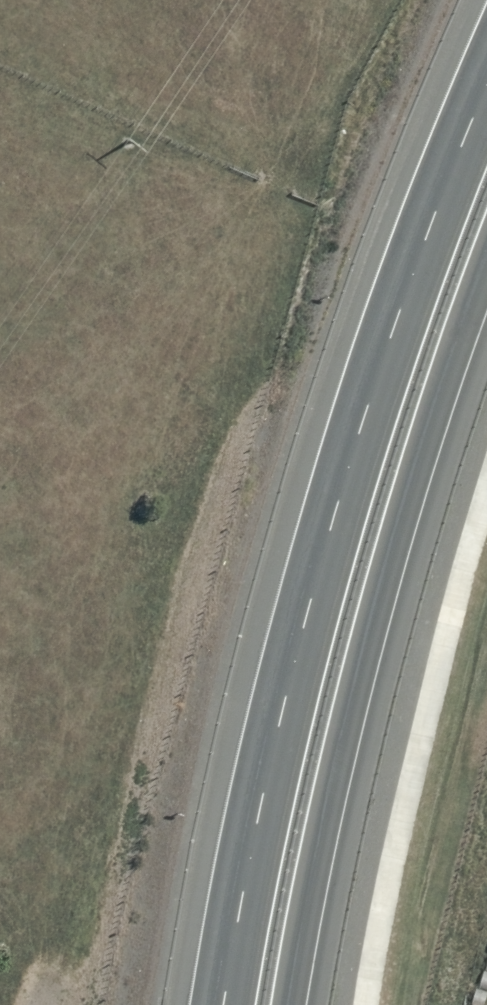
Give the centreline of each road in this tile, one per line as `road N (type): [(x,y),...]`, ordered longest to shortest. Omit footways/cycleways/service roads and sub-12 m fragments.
road 1 (trunk): [(224,1004),(255,830),(311,596),(389,348),(486,86)]
road 2 (trunk): [(486,283),(435,415),(357,688),(289,1004)]

